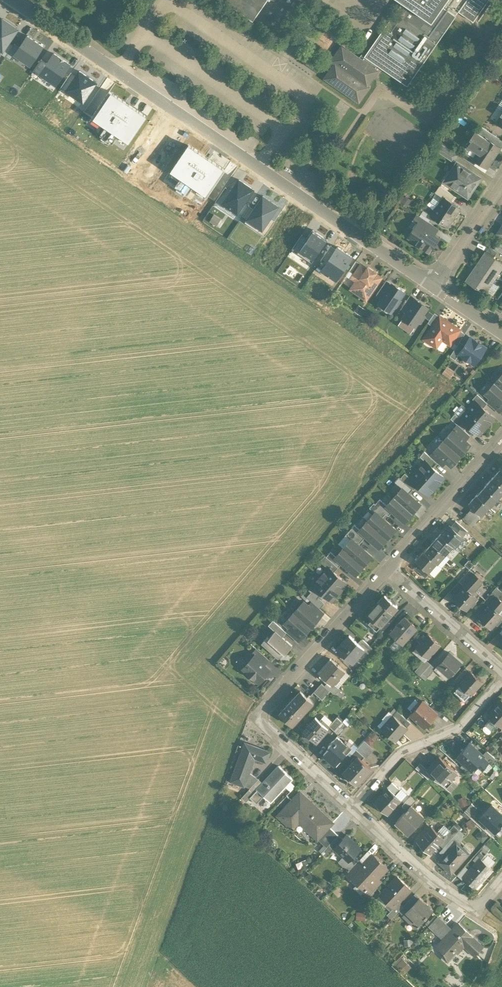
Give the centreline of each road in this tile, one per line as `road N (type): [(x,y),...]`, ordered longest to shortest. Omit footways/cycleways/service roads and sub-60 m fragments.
road 1 (residential): [(11,0),(434,287)]
road 2 (residential): [(388,571),(262,719),(353,808)]
road 3 (residential): [(501,681),(462,726),(403,753),(353,808)]
road 4 (residential): [(353,808),(477,909),(501,881)]
road 5 (residential): [(501,441),(388,571)]
road 6 (residential): [(388,571),(501,673)]
road 7 (residential): [(501,185),(434,287)]

